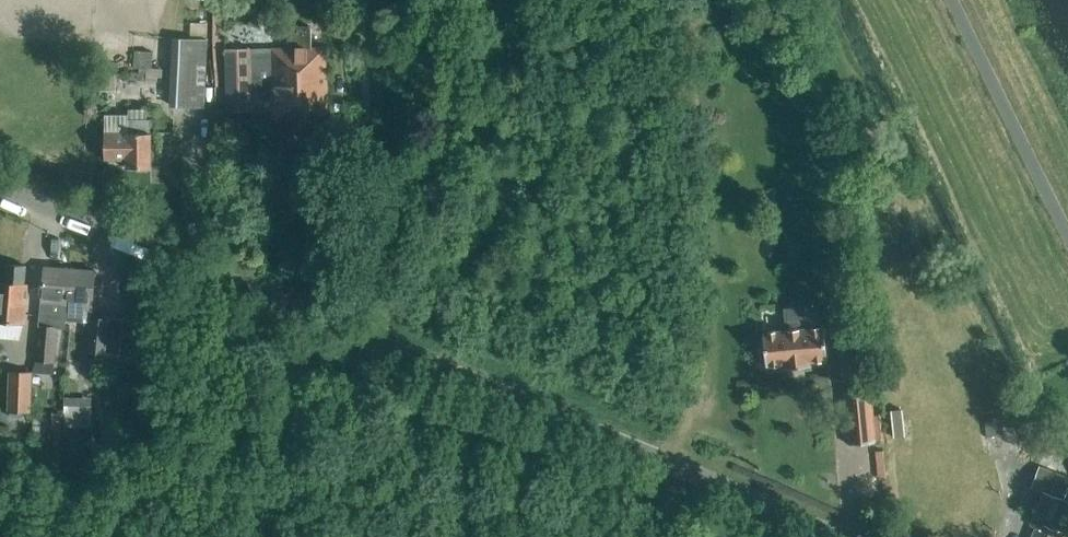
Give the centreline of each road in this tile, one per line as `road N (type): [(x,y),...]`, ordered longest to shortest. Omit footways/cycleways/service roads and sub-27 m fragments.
road 1 (unclassified): [(833,536),(0,187)]
road 2 (unclassified): [(1067,238),(950,0)]

